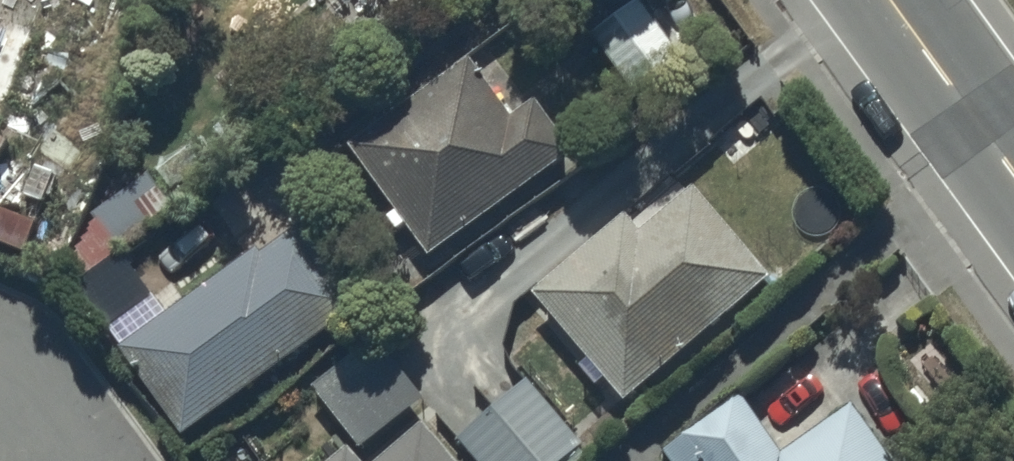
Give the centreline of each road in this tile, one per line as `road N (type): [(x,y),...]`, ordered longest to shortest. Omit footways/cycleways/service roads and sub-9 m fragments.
road 1 (secondary): [(889,0),(1013,173)]

